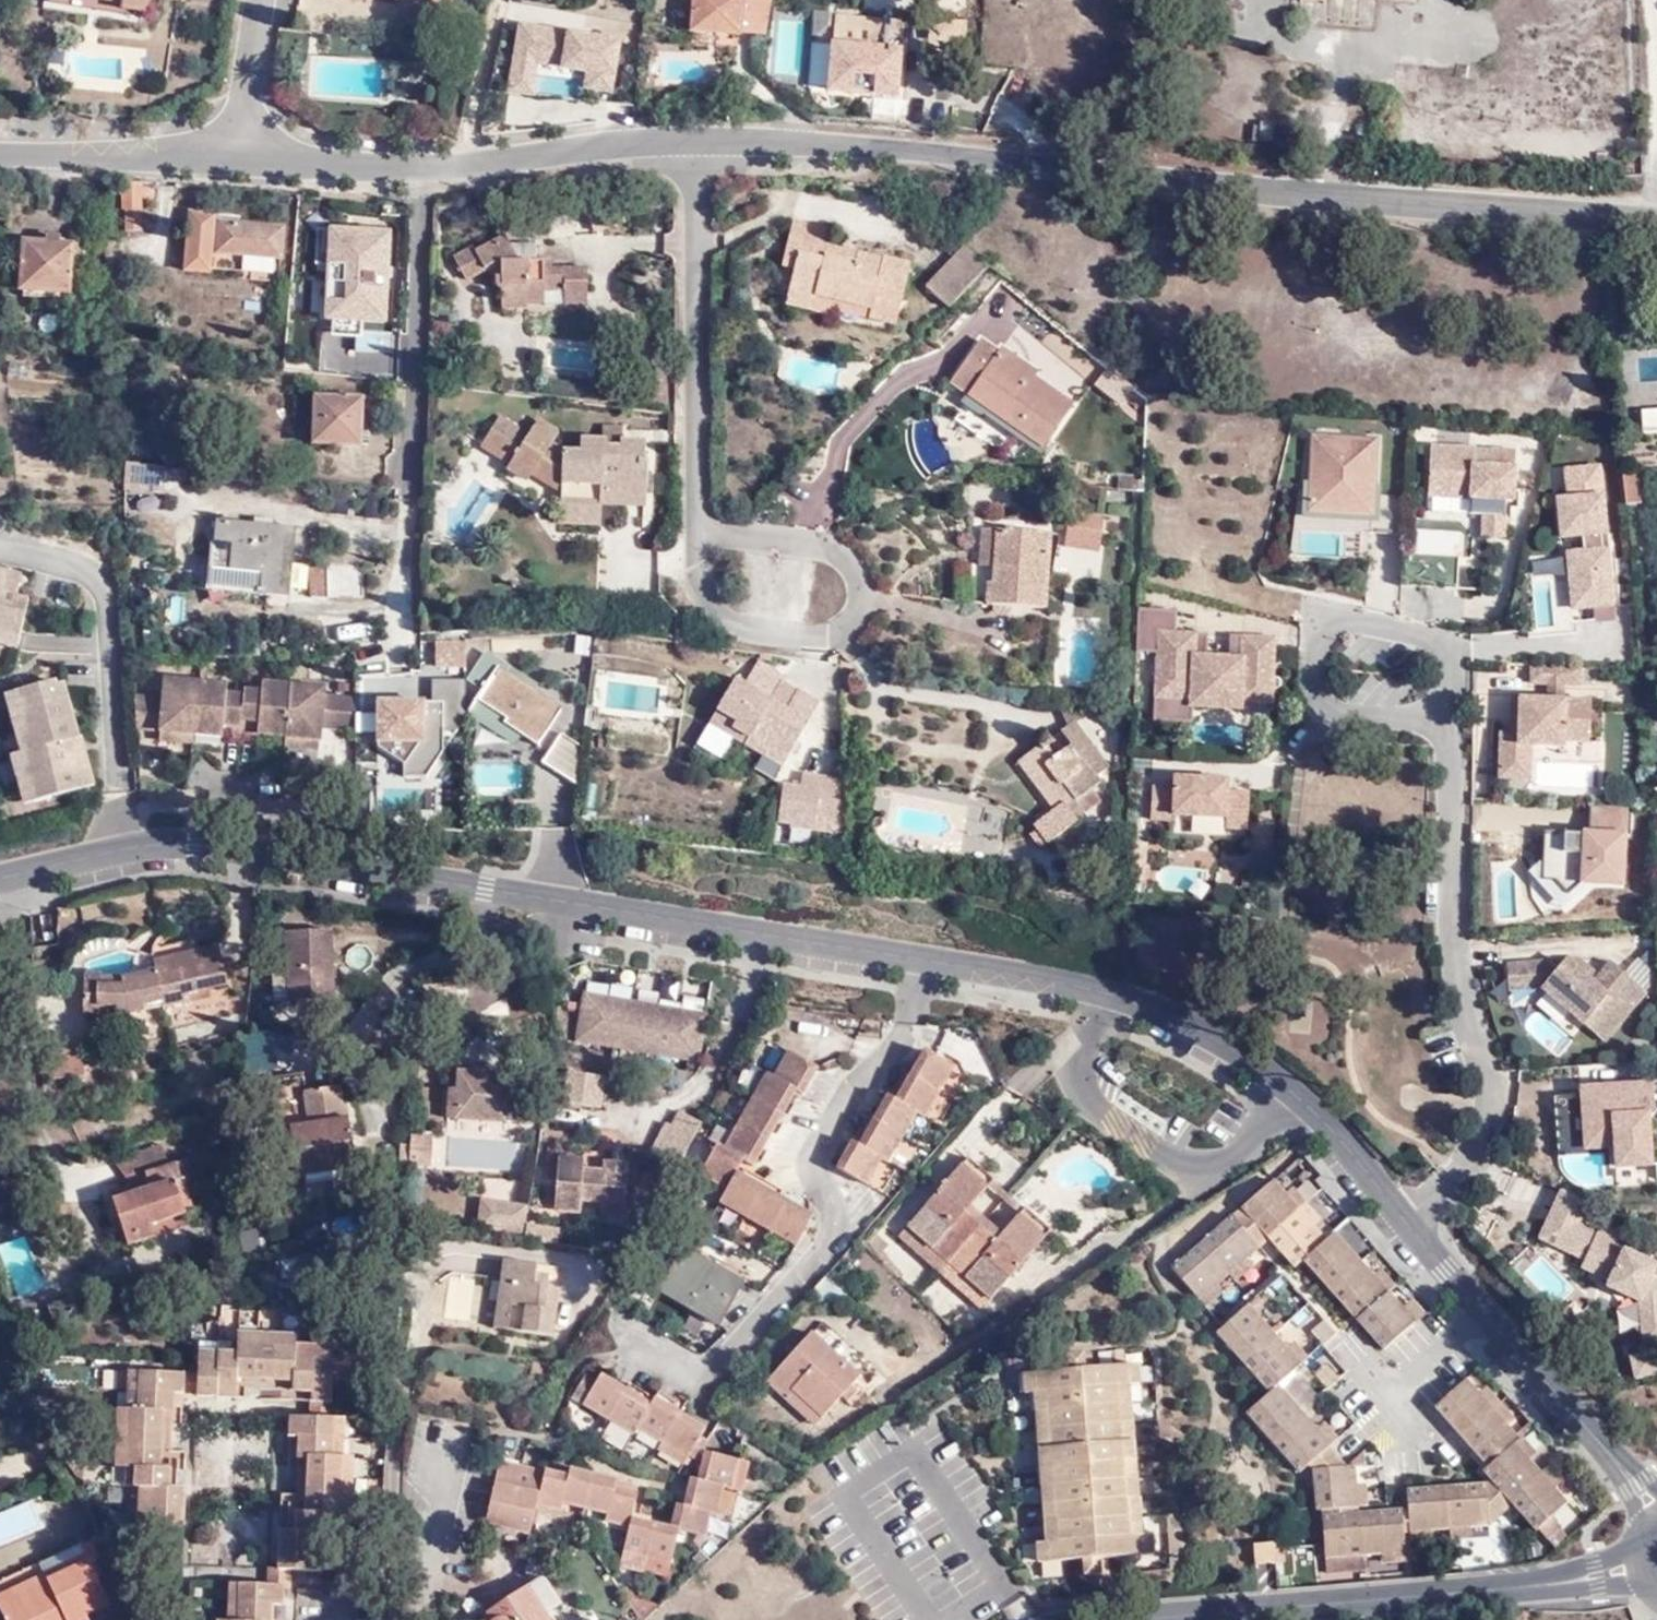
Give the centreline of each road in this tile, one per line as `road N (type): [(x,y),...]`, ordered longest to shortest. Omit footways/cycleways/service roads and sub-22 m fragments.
road 1 (residential): [(0,889),(138,853),(850,951),(1118,999),(1185,1023),(1303,1104),(1632,1486)]
road 2 (tertiary): [(1656,218),(697,139)]
road 3 (residential): [(428,170),(403,663)]
road 4 (residential): [(1558,1581),(1124,1619)]
road 5 (residential): [(697,139),(702,531)]
road 6 (residential): [(702,531),(702,623),(823,633),(852,626),(864,598),(859,563),(829,547)]
road 7 (tertiary): [(697,139),(428,170)]
road 8 (tertiary): [(231,170),(0,159)]
road 9 (tertiary): [(428,170),(231,170)]
road 10 (residential): [(231,170),(260,0)]
road 11 (residential): [(829,547),(702,531)]

